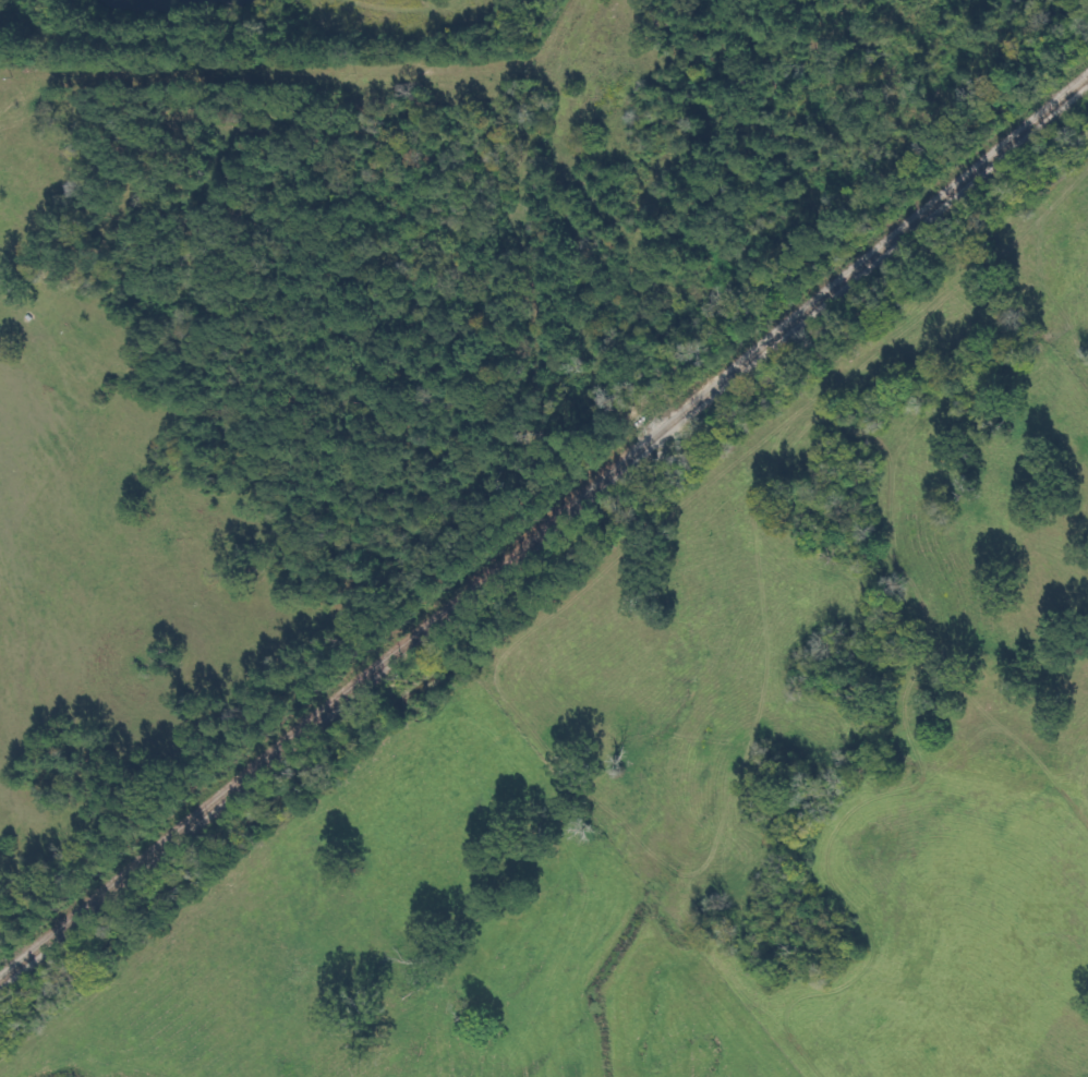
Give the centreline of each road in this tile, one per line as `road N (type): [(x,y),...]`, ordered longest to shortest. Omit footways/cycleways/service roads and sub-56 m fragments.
road 1 (residential): [(5,121),(281,110),(367,77),(524,72),(587,0)]

